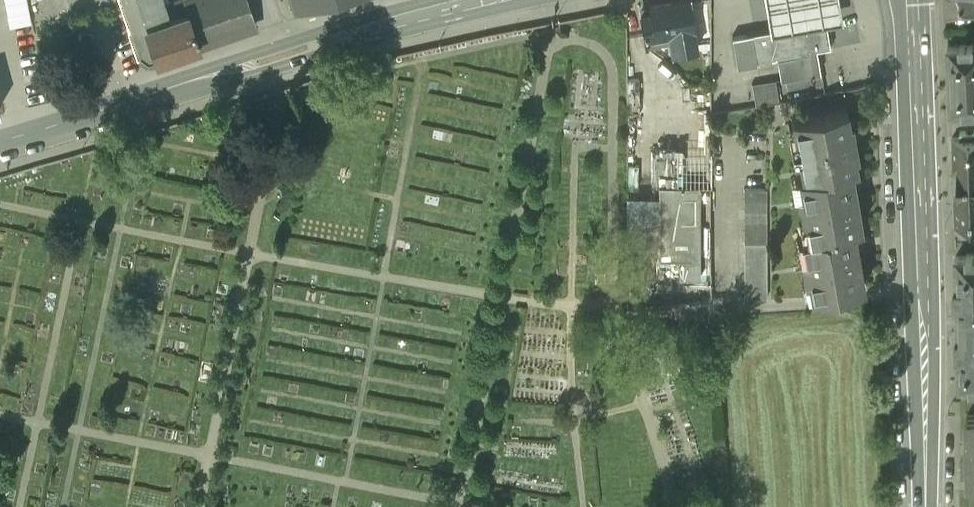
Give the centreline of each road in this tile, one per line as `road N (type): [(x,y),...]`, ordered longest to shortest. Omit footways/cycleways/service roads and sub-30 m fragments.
road 1 (secondary): [(924,506),(916,0)]
road 2 (primary): [(0,145),(281,55)]
road 3 (primary): [(281,55),(485,0)]

